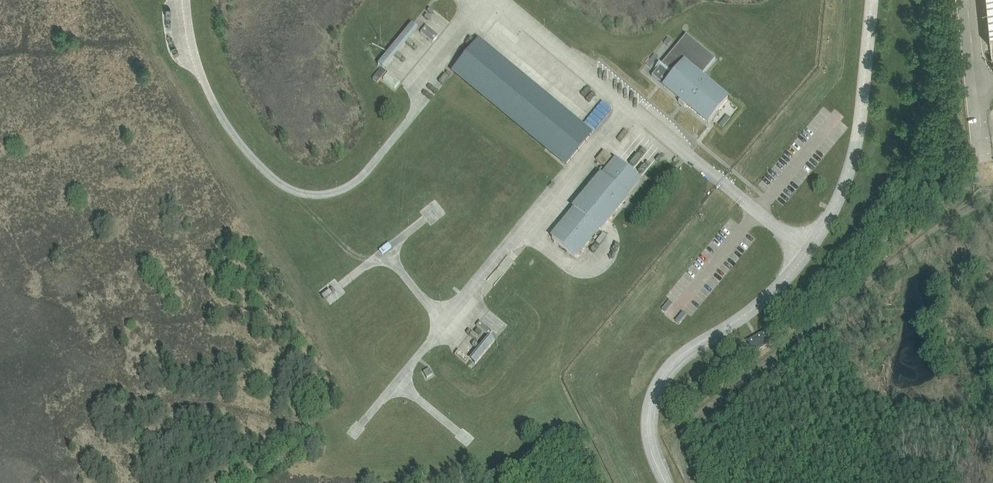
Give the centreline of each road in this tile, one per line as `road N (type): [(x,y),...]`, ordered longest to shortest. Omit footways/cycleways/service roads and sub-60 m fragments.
road 1 (track): [(691,482),(679,446),(687,426),(959,213),(992,198)]
road 2 (unclassified): [(808,254),(763,302),(668,370),(647,421),(666,482)]
road 3 (unclassified): [(445,326),(628,105)]
road 4 (unclassified): [(872,0),(858,141),(830,221),(808,254)]
road 5 (unclassified): [(628,105),(808,254)]
road 6 (unclassified): [(503,0),(628,105)]

